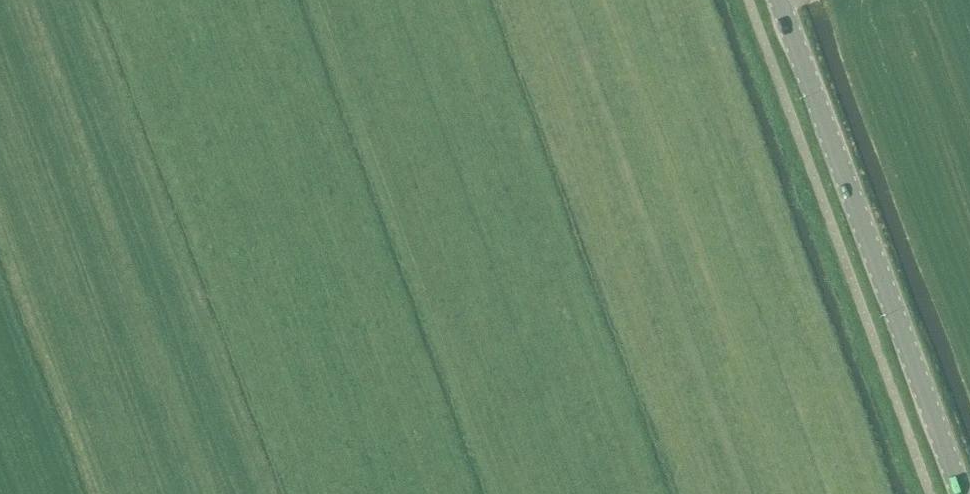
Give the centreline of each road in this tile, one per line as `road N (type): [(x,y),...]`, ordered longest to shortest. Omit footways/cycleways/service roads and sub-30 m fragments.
road 1 (tertiary): [(958,493),(779,0)]

